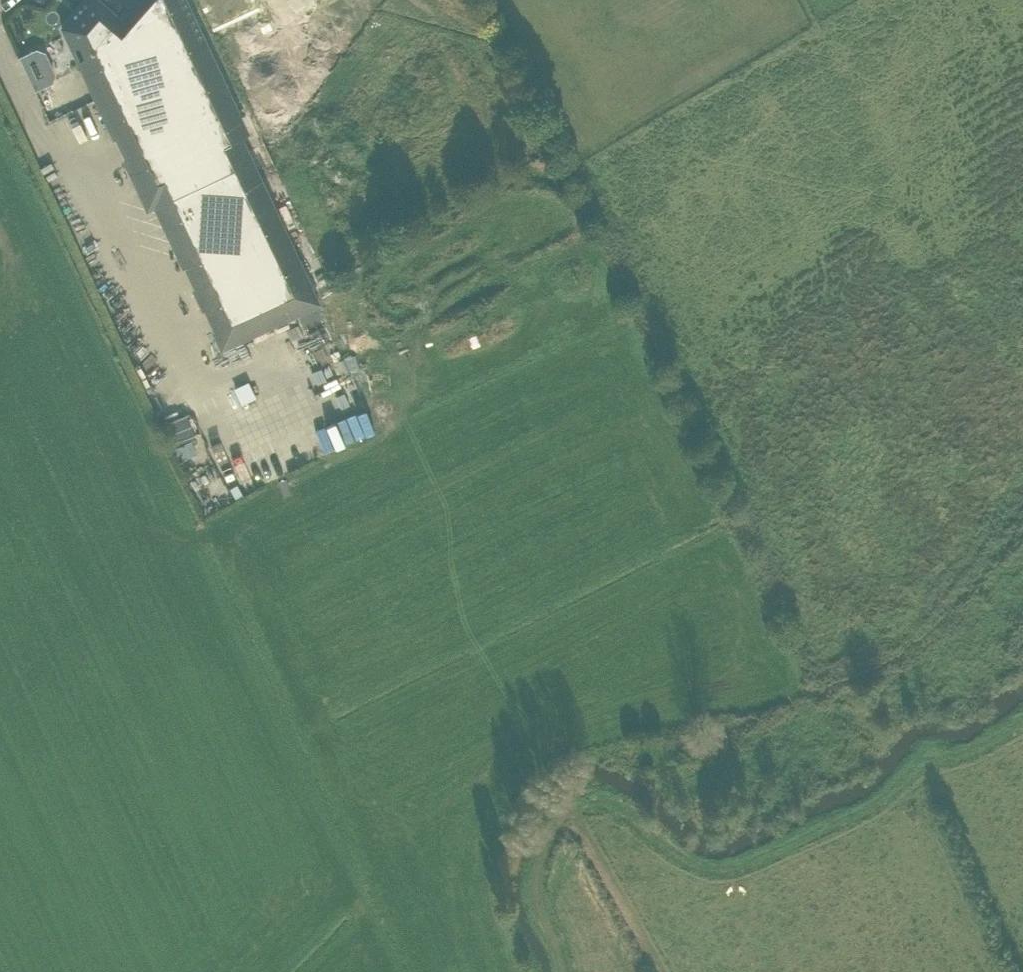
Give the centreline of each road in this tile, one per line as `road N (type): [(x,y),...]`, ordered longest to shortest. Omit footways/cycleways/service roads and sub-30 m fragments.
road 1 (track): [(559,971),(538,862),(572,807)]

